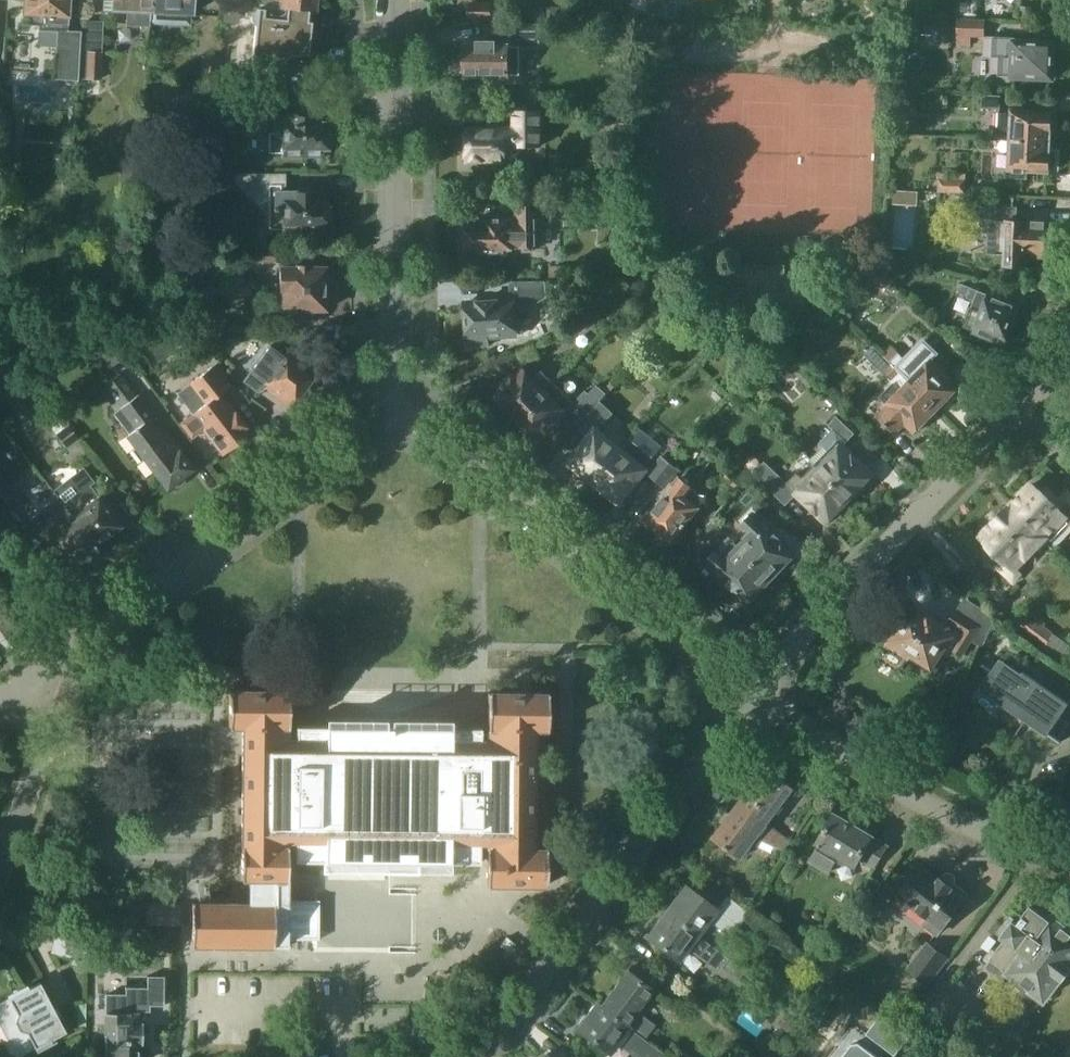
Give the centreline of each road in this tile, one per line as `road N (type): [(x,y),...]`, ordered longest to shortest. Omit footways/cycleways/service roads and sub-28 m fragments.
road 1 (residential): [(472,1056),(522,1021),(762,688)]
road 2 (residential): [(762,688),(423,425),(396,414)]
road 3 (residential): [(762,688),(1069,360)]
road 4 (residential): [(396,414),(393,0)]
road 5 (residential): [(70,650),(365,425),(396,414)]
road 6 (residential): [(1069,859),(908,786),(762,688)]
road 7 (residential): [(0,857),(40,730),(41,700),(30,679)]

